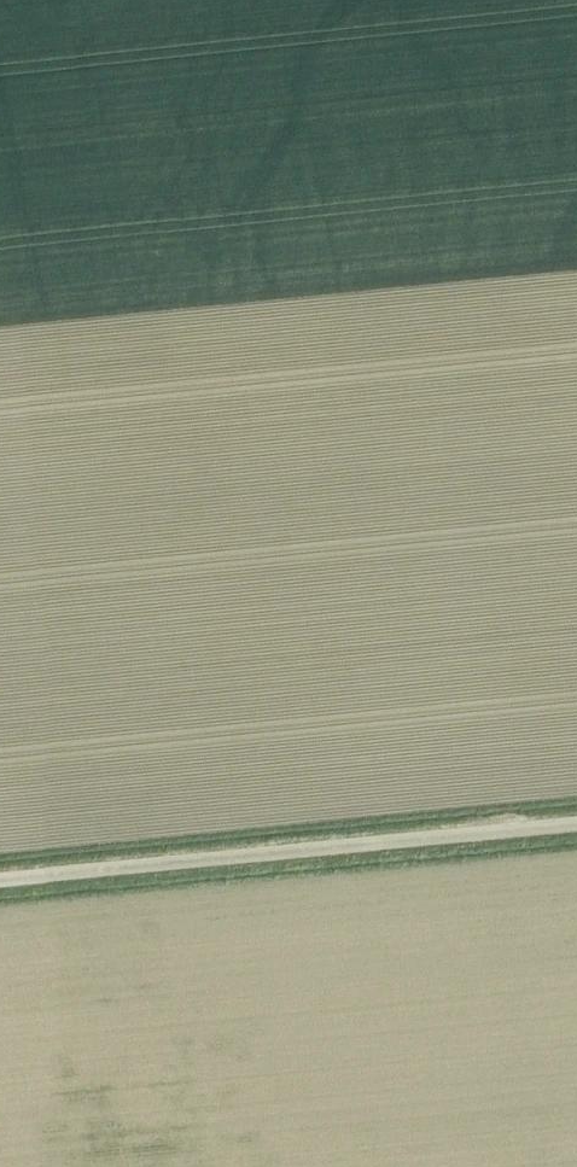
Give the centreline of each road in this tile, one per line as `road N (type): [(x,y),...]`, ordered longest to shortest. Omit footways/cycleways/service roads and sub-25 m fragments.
road 1 (unclassified): [(0,881),(576,825)]

